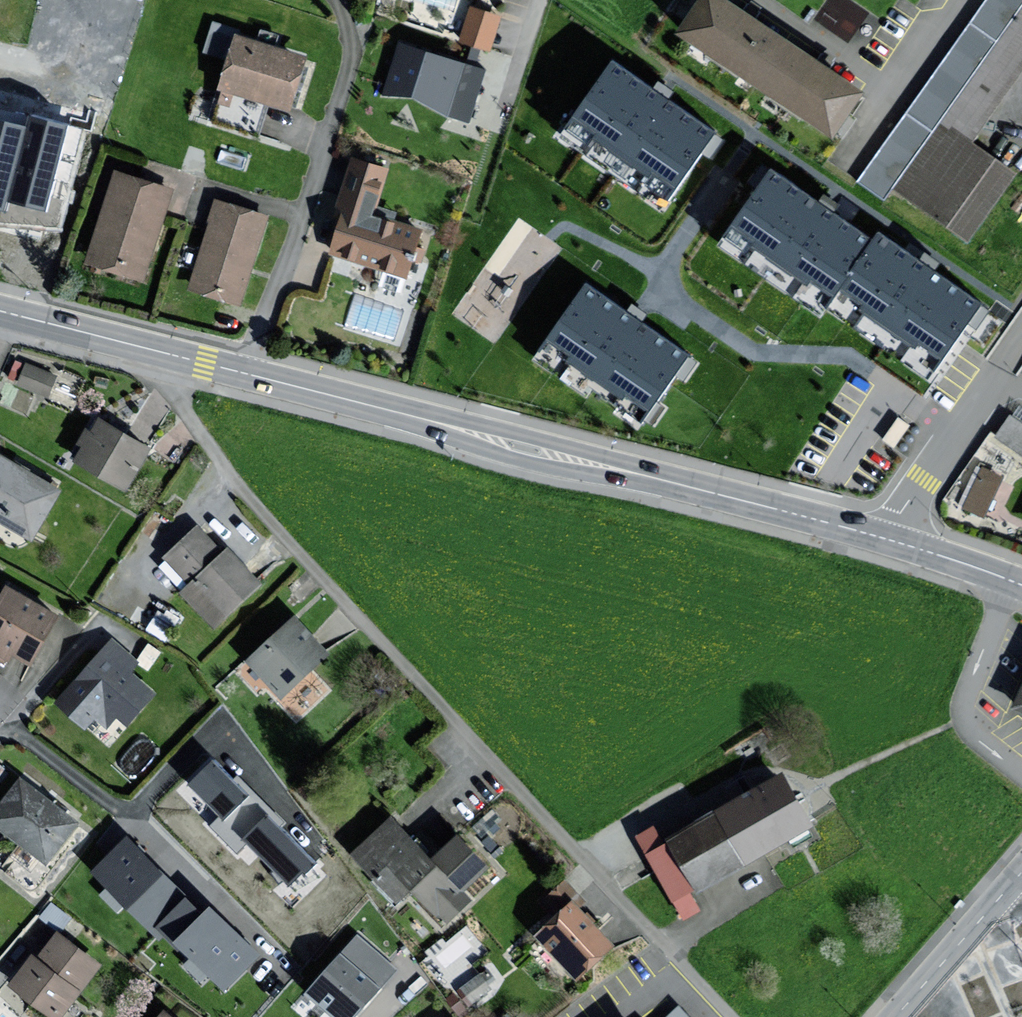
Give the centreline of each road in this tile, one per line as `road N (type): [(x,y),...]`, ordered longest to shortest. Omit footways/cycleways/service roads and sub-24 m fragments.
road 1 (residential): [(170,354),(169,382),(231,475),(730,1016)]
road 2 (secondary): [(654,479),(1021,585)]
road 3 (secondary): [(170,354),(420,418)]
road 4 (secondary): [(420,418),(530,464),(654,479)]
road 5 (secondary): [(654,479),(541,439),(420,418)]
road 6 (tertiary): [(895,1016),(1021,873)]
road 7 (secondary): [(0,311),(170,354)]
road 8 (residential): [(95,626),(0,733)]

